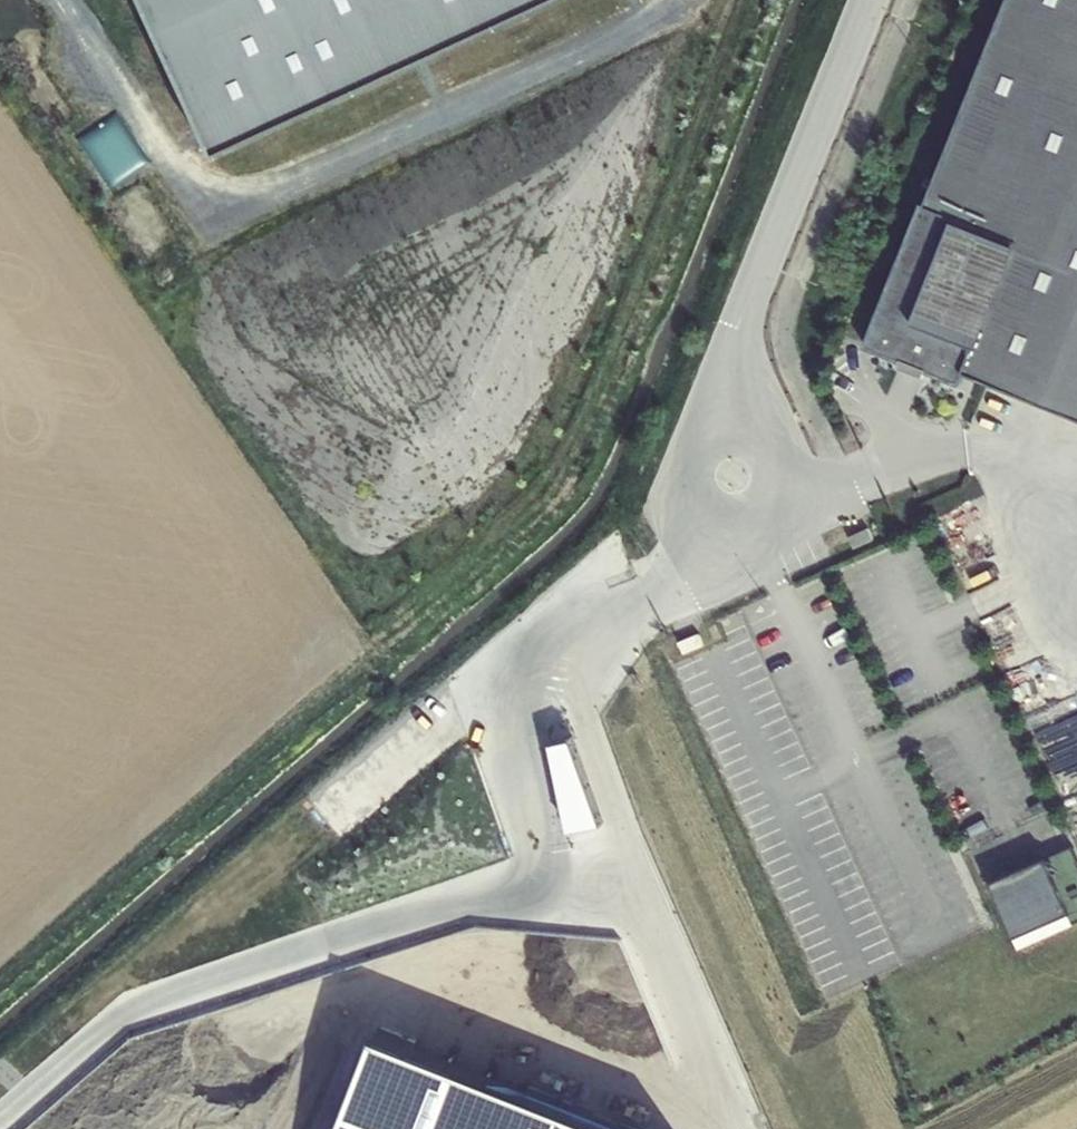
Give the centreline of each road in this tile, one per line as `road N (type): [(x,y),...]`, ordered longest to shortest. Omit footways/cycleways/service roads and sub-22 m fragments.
road 1 (unclassified): [(872,0),(747,311),(732,488)]

